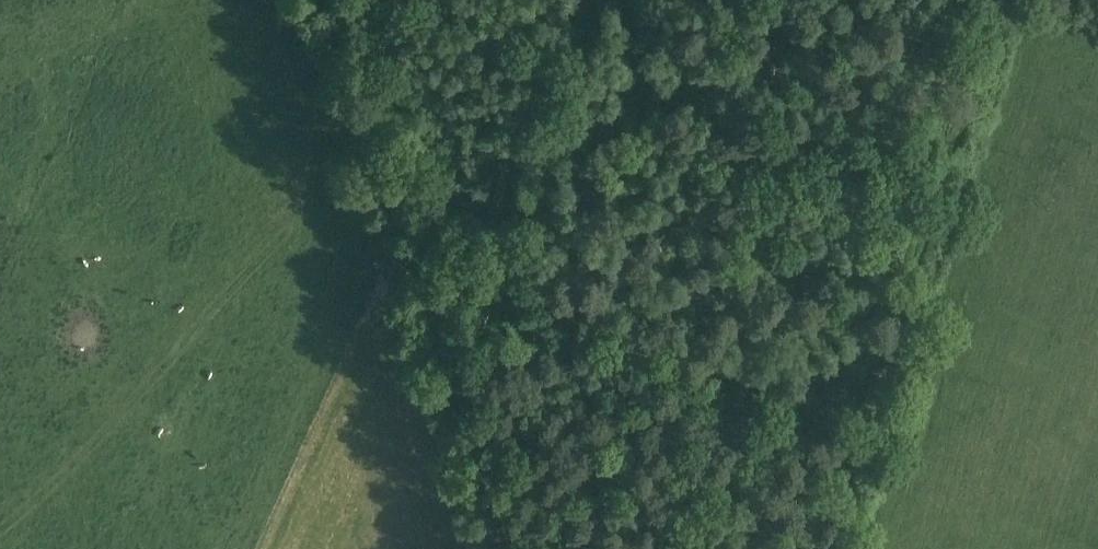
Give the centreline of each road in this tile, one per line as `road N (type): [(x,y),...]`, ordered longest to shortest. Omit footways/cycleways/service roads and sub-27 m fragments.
road 1 (track): [(327,0),(506,548)]
road 2 (track): [(830,548),(999,0)]

